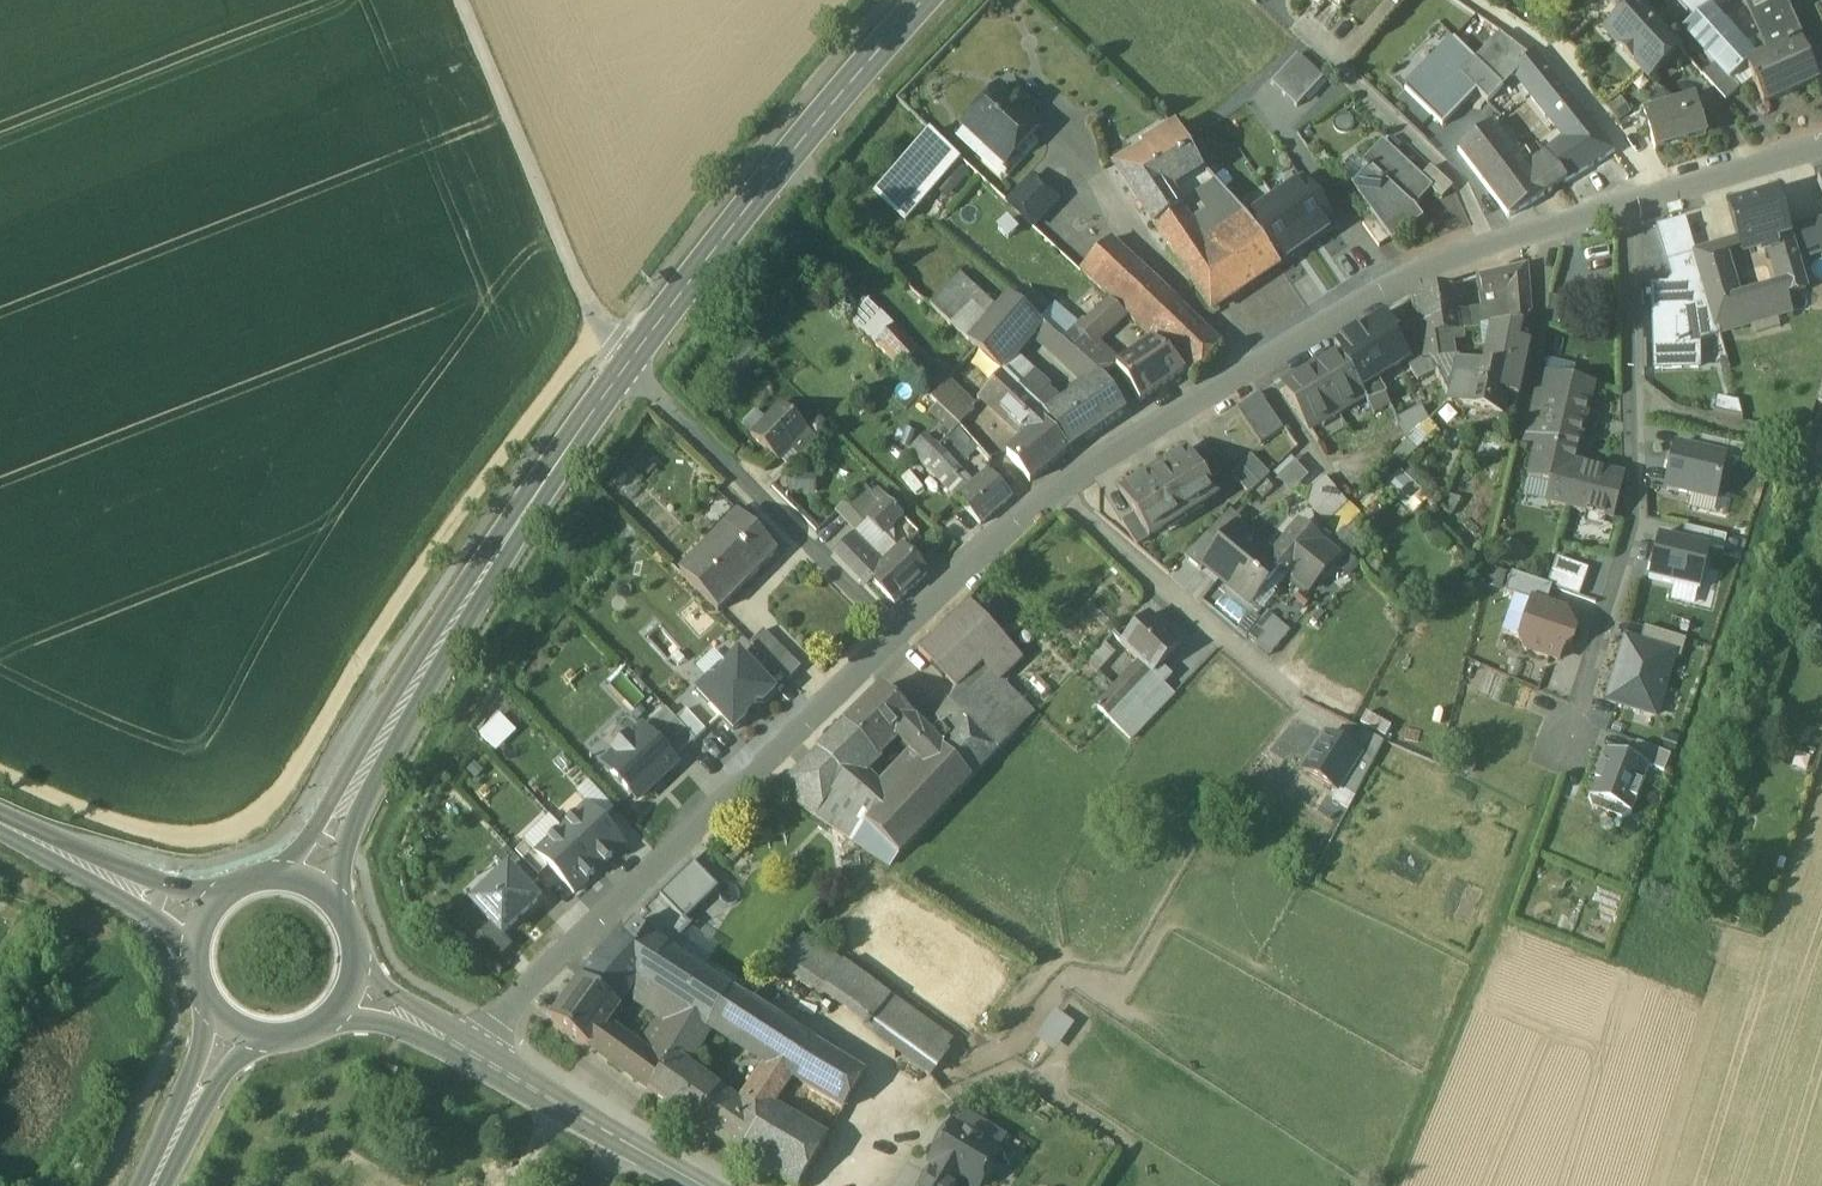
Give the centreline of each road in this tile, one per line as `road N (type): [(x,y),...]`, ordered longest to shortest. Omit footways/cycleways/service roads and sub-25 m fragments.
road 1 (track): [(0,773),(188,845),(234,838),(275,805),(434,548),(601,328)]
road 2 (residential): [(1821,148),(1423,271),(1232,378),(1064,487)]
road 3 (secondary): [(625,366),(413,687),(307,886)]
road 4 (residential): [(897,634),(504,1013),(474,1053)]
road 5 (secondary): [(928,0),(735,221),(625,366)]
road 6 (track): [(1566,749),(1402,1185)]
road 7 (track): [(625,366),(578,287),(460,0)]
road 8 (residential): [(625,366),(897,634)]
road 9 (residential): [(1338,721),(1300,702),(1186,606),(1064,487)]
road 10 (tertiary): [(474,1053),(700,1185)]
road 11 (tertiary): [(0,823),(210,921)]
road 12 (residential): [(1064,487),(897,634)]
road 13 (secondary): [(240,1024),(157,1185)]
road 14 (tertiary): [(350,989),(474,1053)]
road 15 (secondary): [(240,1024),(294,1033),(327,1018),(350,989)]
road 16 (secondary): [(350,989),(353,931),(330,898),(307,886)]

